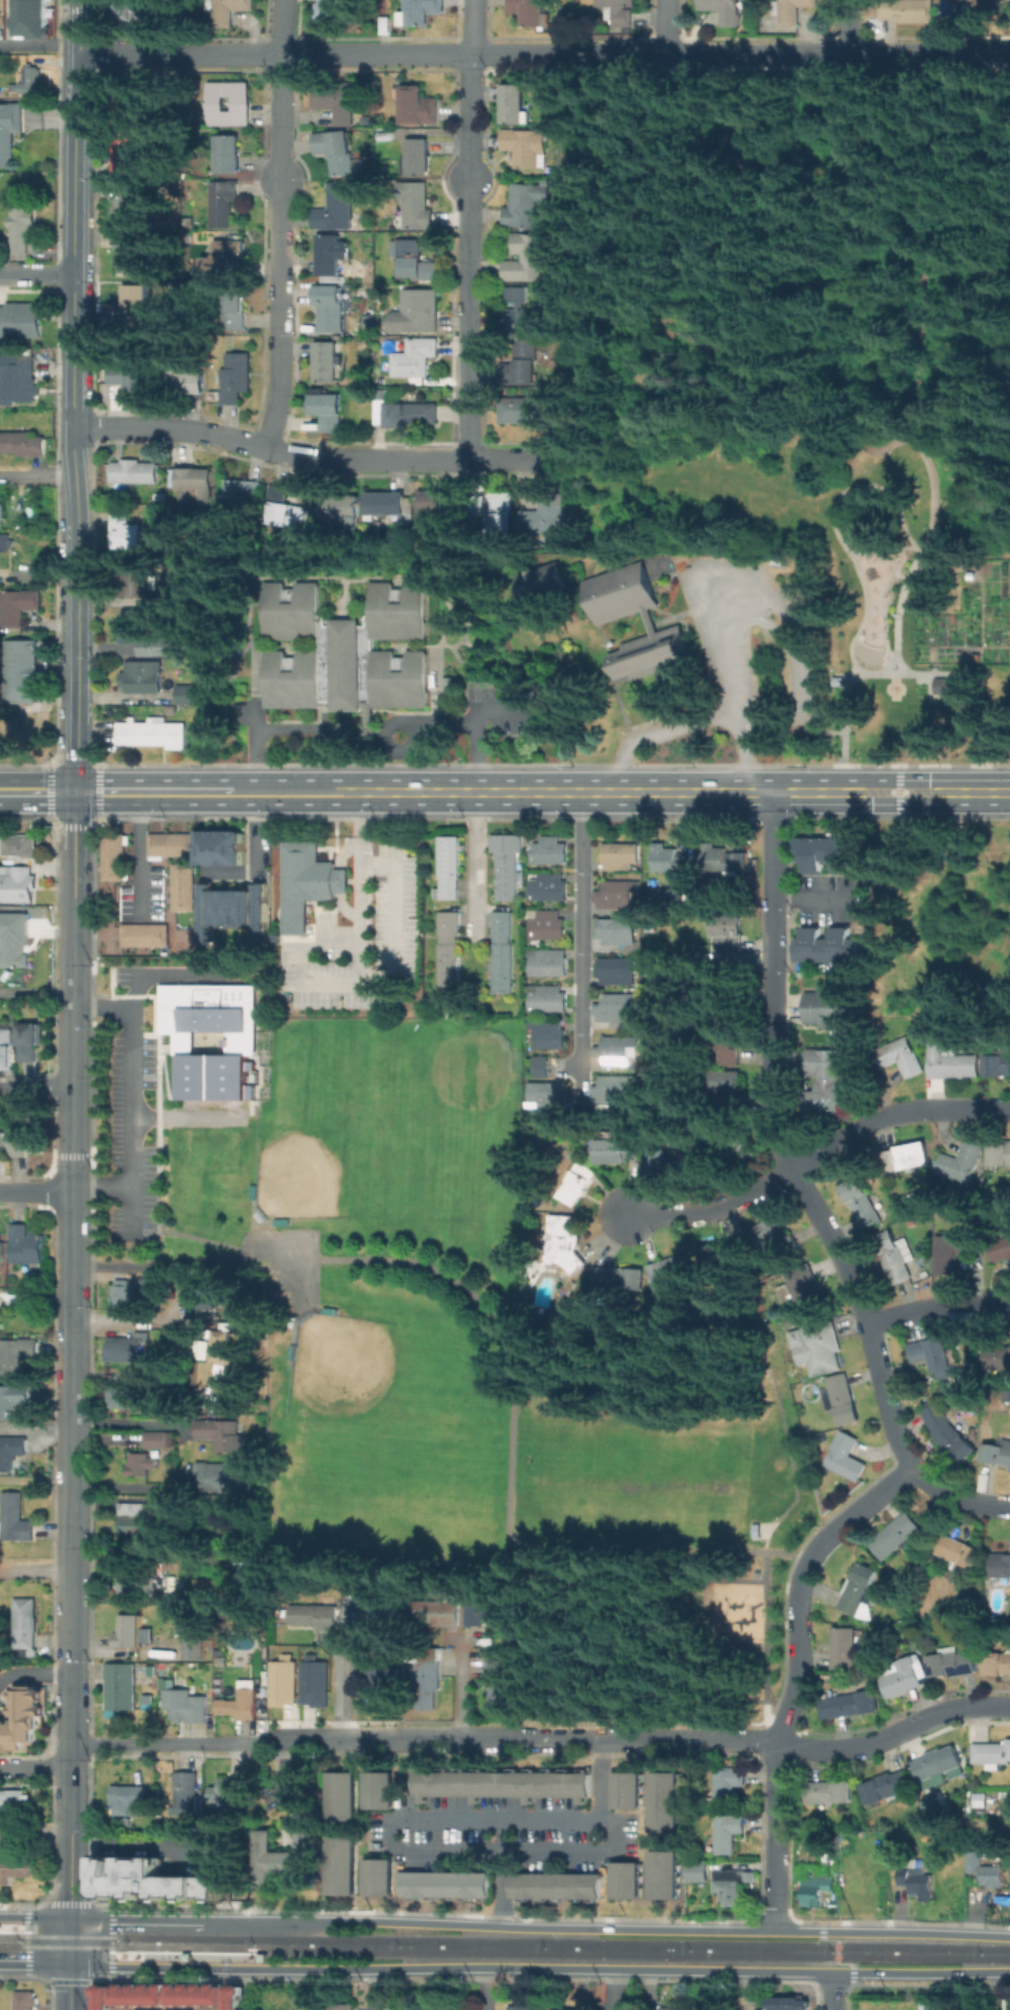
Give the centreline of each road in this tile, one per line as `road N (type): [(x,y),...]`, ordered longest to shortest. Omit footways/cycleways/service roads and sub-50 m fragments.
road 1 (tertiary): [(70,1918),(75,476)]
road 2 (tertiary): [(70,1966),(1009,1972)]
road 3 (residential): [(77,55),(1009,53)]
road 4 (tertiary): [(1009,1937),(201,1920)]
road 5 (secondary): [(240,792),(1009,793)]
road 6 (residential): [(75,429),(209,434),(336,460),(562,459)]
road 7 (tertiary): [(75,476),(77,0)]
road 8 (residential): [(471,461),(474,0)]
road 9 (residential): [(264,449),(279,376),(284,0)]
road 10 (residential): [(917,1466),(890,1405),(870,1326),(780,1144),(773,1045)]
road 11 (residential): [(350,1739),(781,1745)]
road 12 (residential): [(623,1217),(727,1206),(897,1113),(1009,1109)]
road 13 (residential): [(72,1756),(97,1744),(350,1739)]
road 14 (residential): [(797,1680),(811,1563),(829,1537),(917,1466)]
road 15 (residential): [(773,1045),(764,791)]
road 16 (residential): [(781,1745),(852,1749),(976,1708),(1009,1708)]
road 17 (secondary): [(74,792),(240,792)]
road 18 (residential): [(870,1326),(922,1311),(1009,1307)]
road 19 (tertiary): [(201,1920),(70,1918)]

